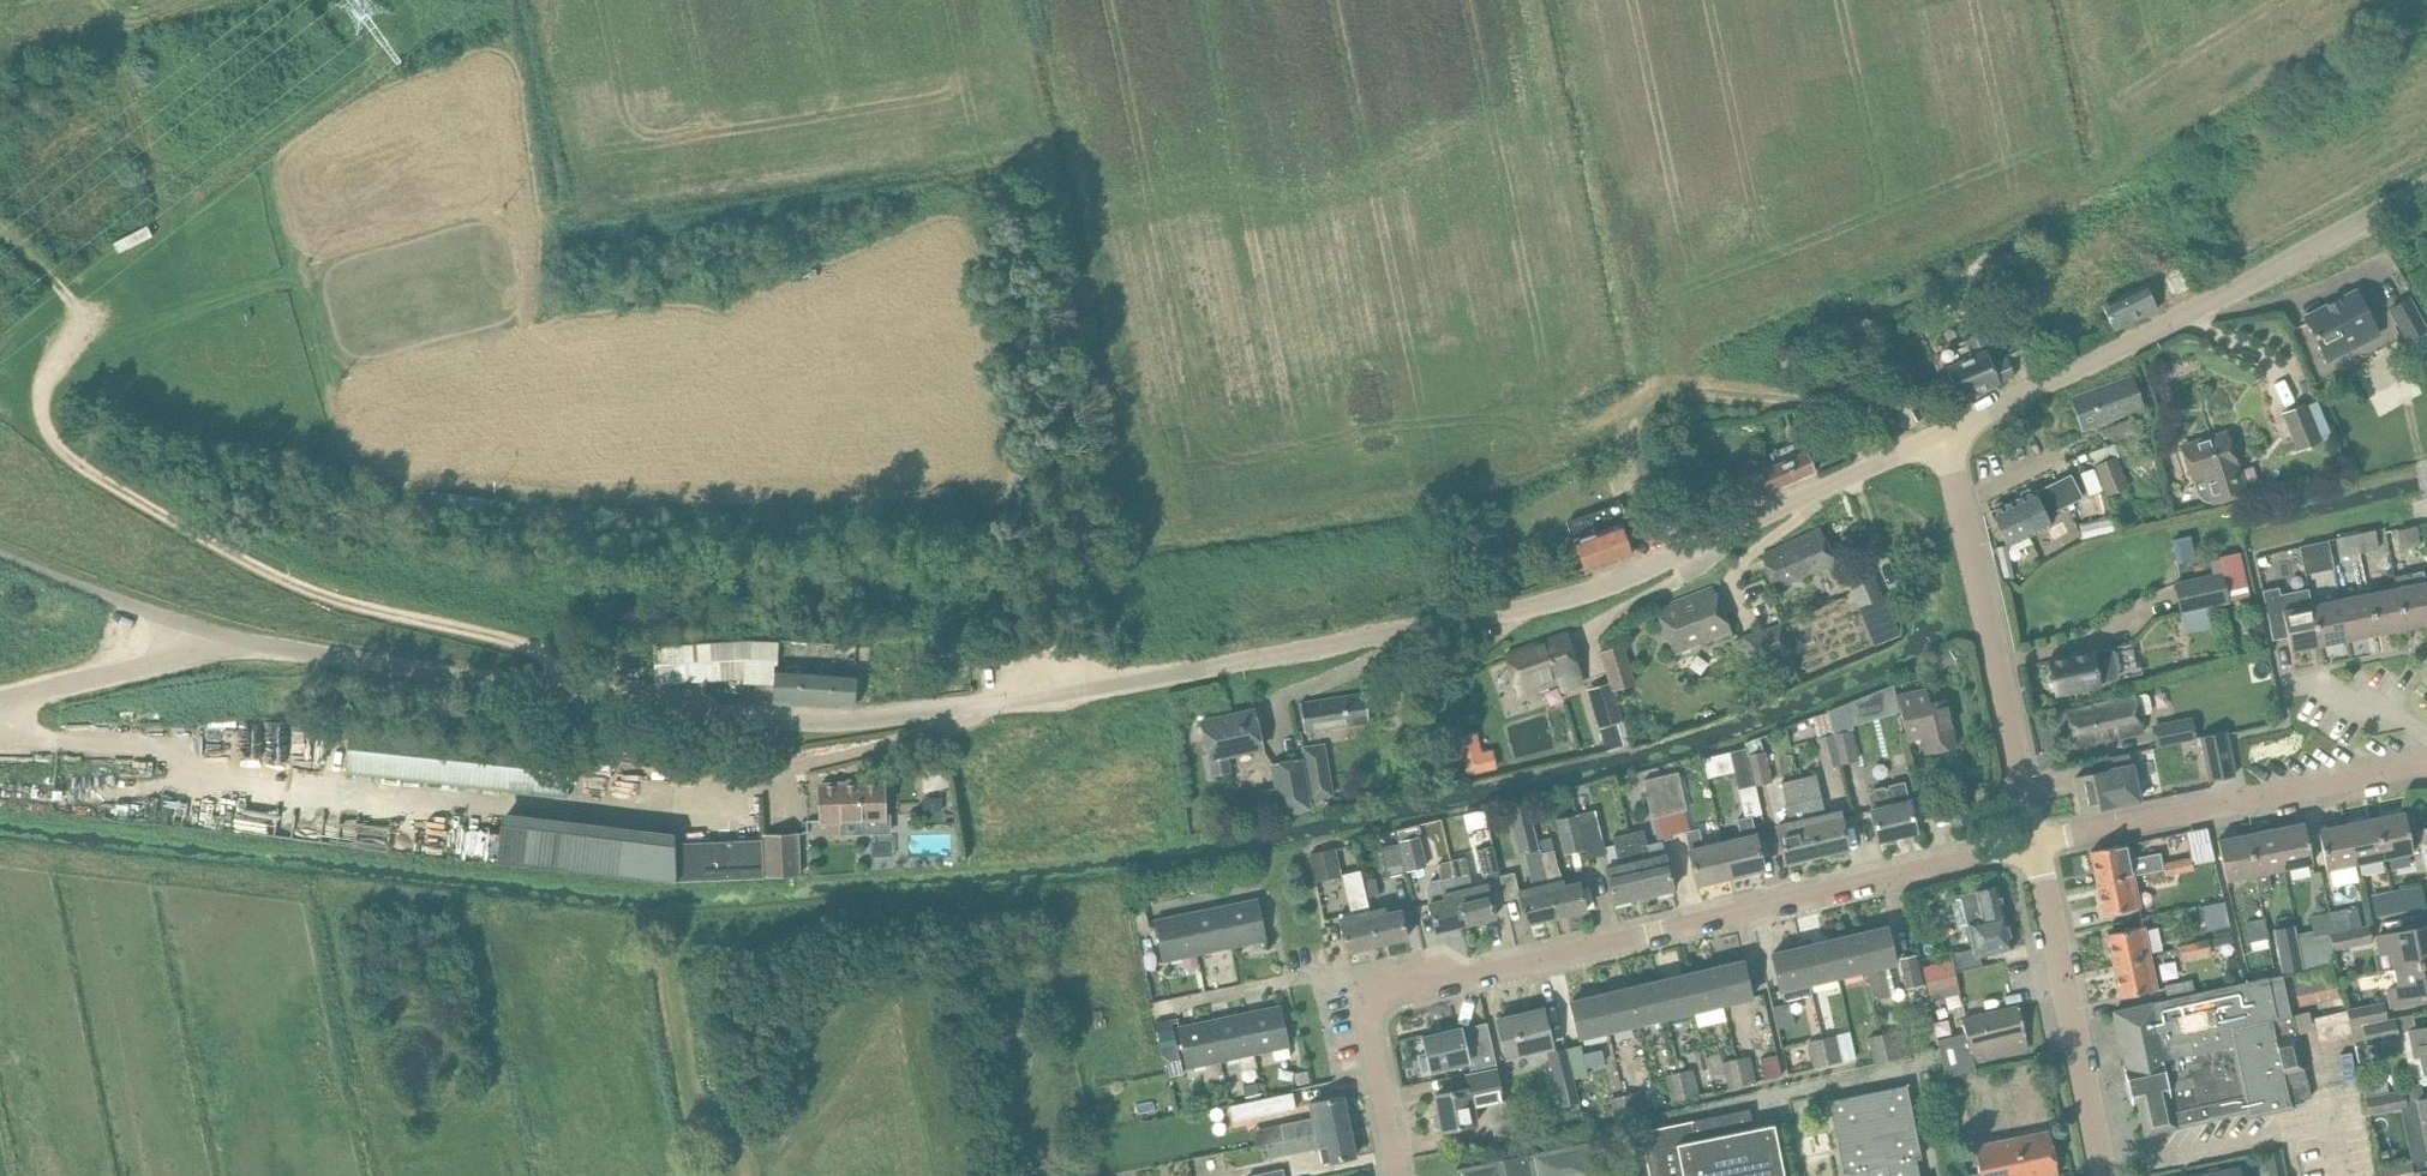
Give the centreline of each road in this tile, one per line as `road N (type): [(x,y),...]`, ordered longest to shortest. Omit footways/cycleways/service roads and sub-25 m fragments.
road 1 (unclassified): [(0,700),(158,662),(210,632),(754,718),(810,723),(1015,701),(1594,589),(1945,430)]
road 2 (residential): [(1398,1175),(1362,1000),(2032,843)]
road 3 (track): [(1913,446),(1864,413),(1677,388),(1521,456),(1436,476),(1169,510)]
road 4 (tertiary): [(1945,430),(2426,187)]
road 5 (tertiary): [(2032,843),(1945,430)]
road 6 (residential): [(2426,764),(2032,843)]
road 7 (tertiary): [(2102,1175),(2032,843)]

